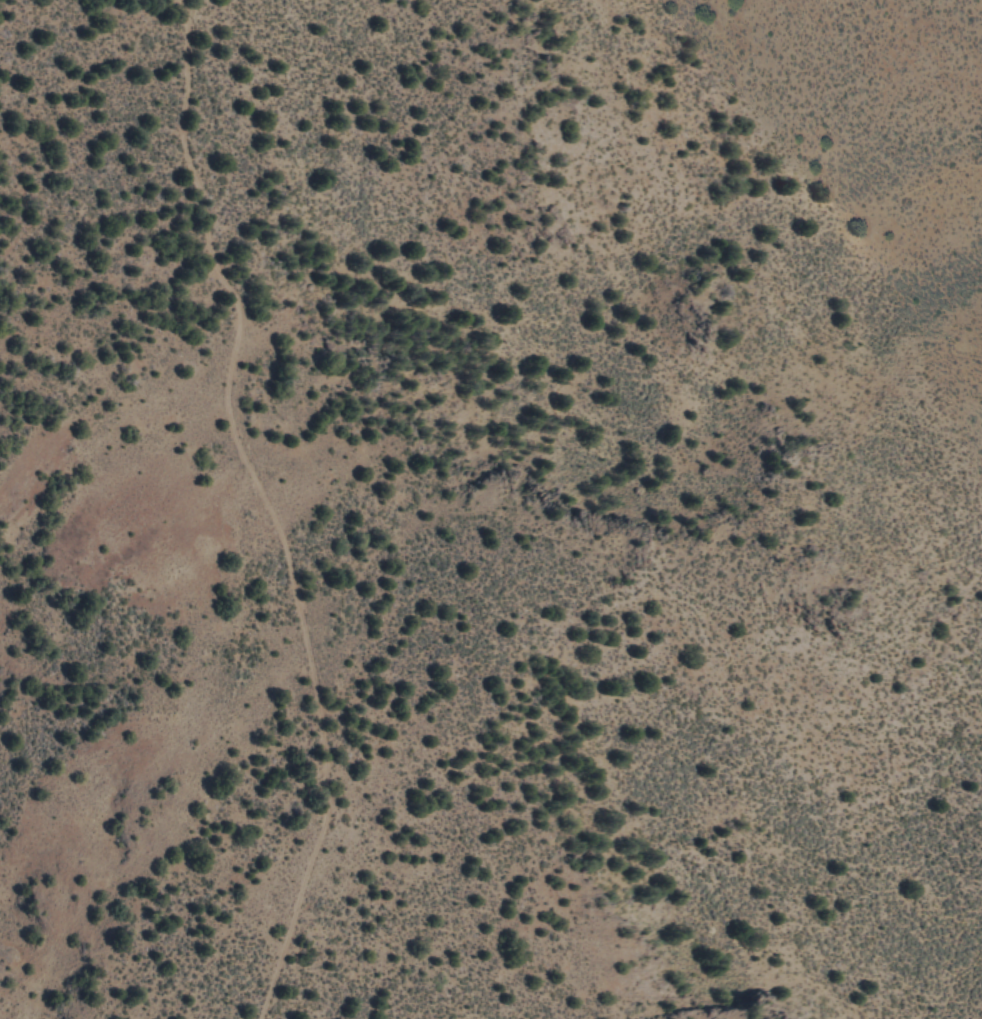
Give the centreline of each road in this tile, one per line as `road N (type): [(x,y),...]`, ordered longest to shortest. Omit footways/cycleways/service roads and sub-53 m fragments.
road 1 (track): [(271,1018),(288,945),(348,786),(341,565),(318,538),(311,442),(265,307),(249,0)]

